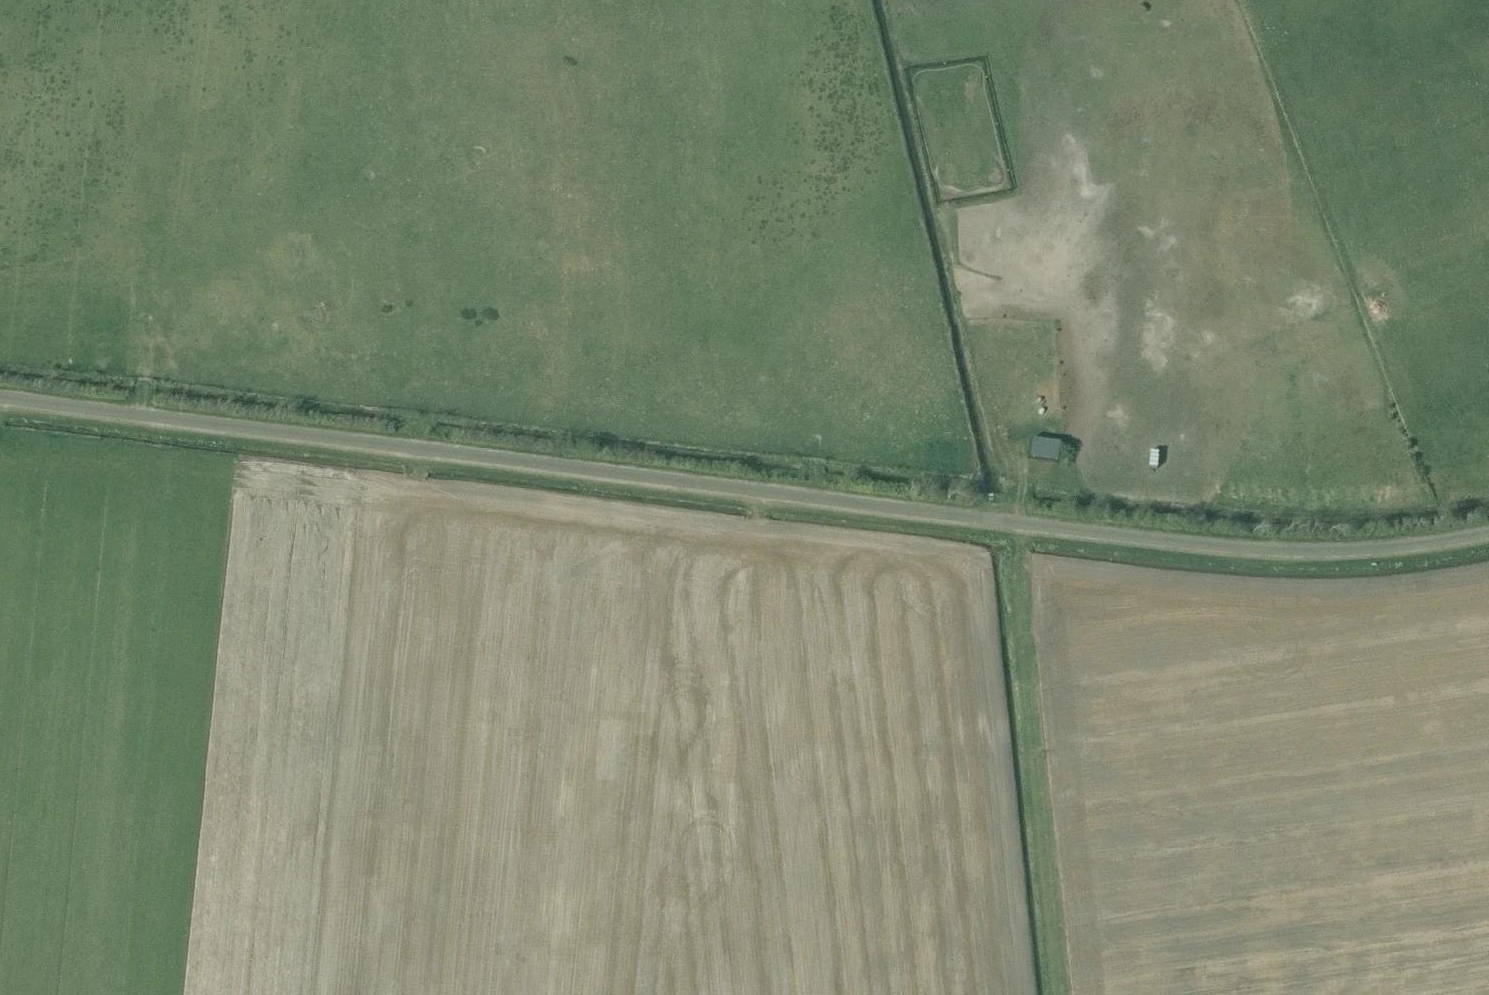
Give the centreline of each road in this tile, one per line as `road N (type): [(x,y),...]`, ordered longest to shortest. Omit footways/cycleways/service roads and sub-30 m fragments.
road 1 (unclassified): [(1488,523),(1349,541),(1269,540),(0,385)]

